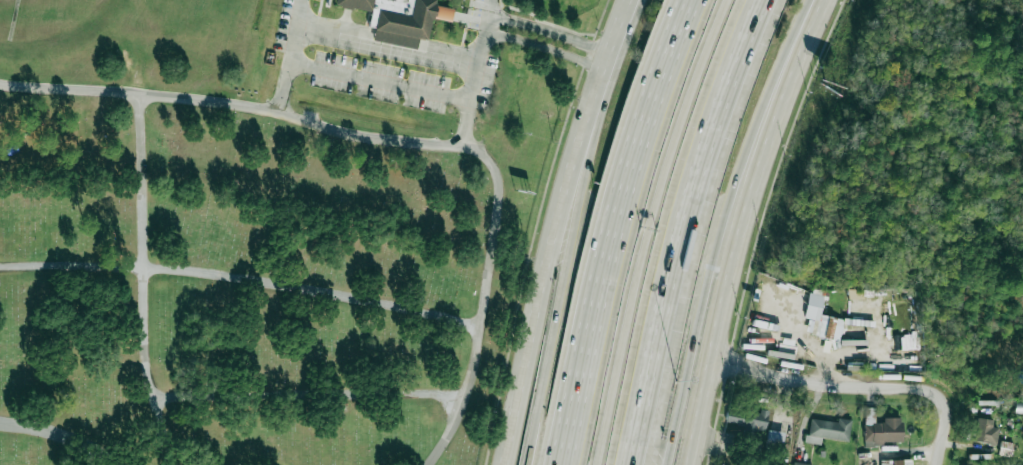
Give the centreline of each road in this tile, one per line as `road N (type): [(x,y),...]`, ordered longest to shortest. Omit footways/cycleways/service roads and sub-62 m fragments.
road 1 (motorway): [(665,464),(714,254),(765,105),(813,0)]
road 2 (primary): [(692,464),(764,162),(833,0)]
road 3 (motorway): [(605,464),(660,225),(737,0)]
road 4 (motorway): [(632,464),(697,173),(760,0)]
road 5 (motorway): [(684,0),(600,251),(557,464)]
road 6 (primary): [(592,99),(559,212),(506,464)]
road 7 (motorway): [(606,103),(528,464)]
road 8 (residential): [(715,359),(855,389),(922,392),(940,400),(947,430)]

